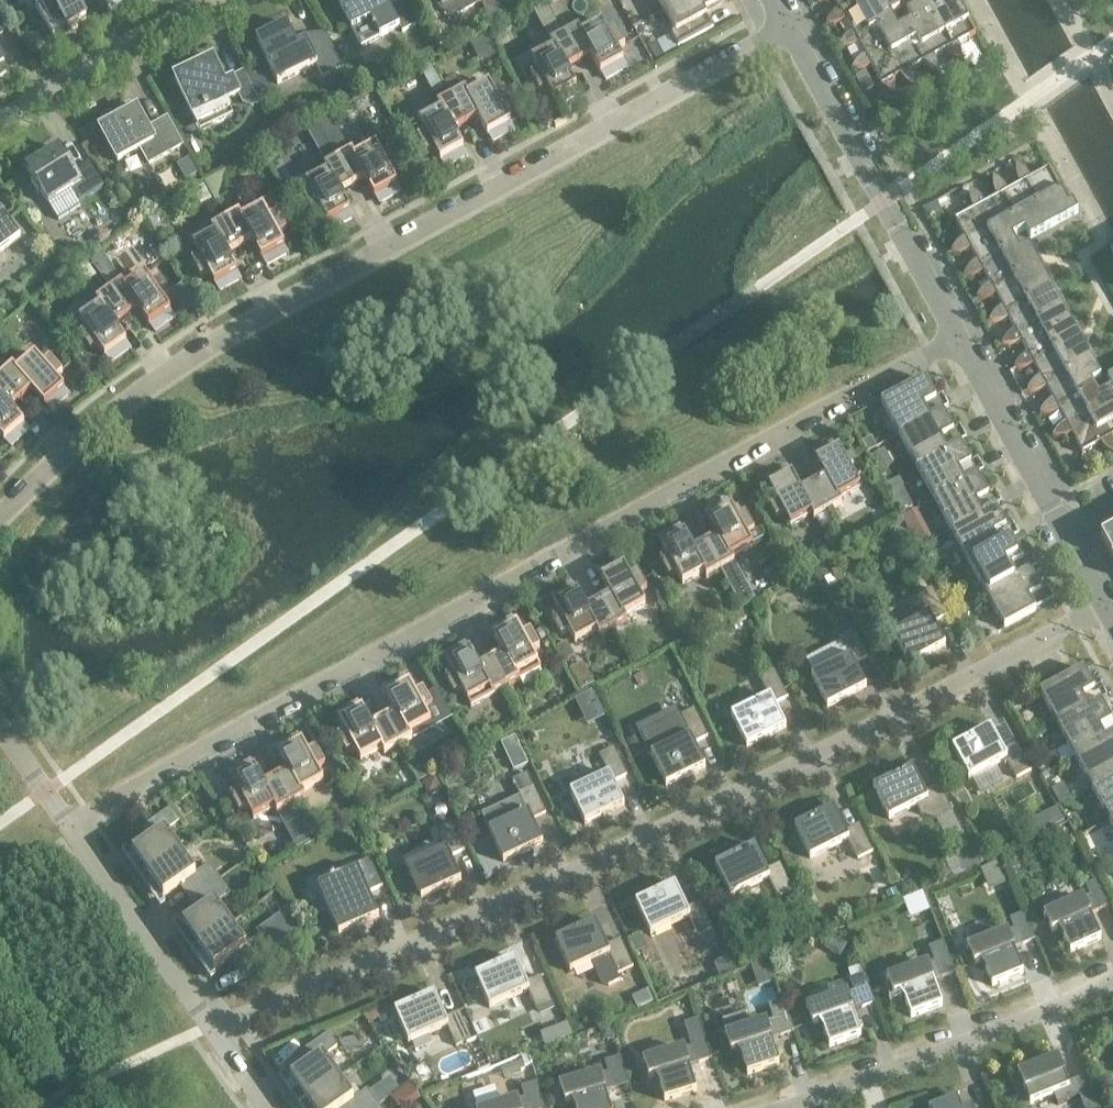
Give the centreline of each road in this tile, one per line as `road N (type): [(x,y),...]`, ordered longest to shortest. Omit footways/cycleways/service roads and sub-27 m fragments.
road 1 (residential): [(75,829),(958,337)]
road 2 (residential): [(214,1022),(655,838),(1112,607)]
road 3 (residential): [(0,518),(170,369),(788,27)]
road 4 (residential): [(771,1107),(934,1053),(1112,976)]
road 5 (residential): [(958,337),(788,27)]
road 6 (residential): [(0,122),(211,0)]
road 7 (residential): [(214,1022),(75,829)]
road 8 (residential): [(1074,526),(958,337)]
road 9 (residential): [(75,829),(0,725)]

